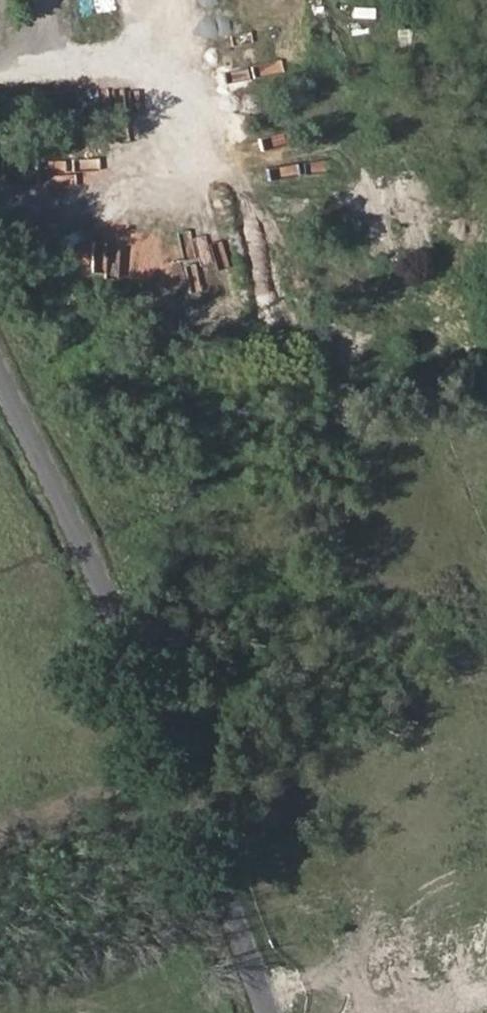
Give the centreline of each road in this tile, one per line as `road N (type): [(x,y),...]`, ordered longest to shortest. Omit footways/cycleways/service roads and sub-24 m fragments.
road 1 (residential): [(283,1012),(91,533),(0,356)]

